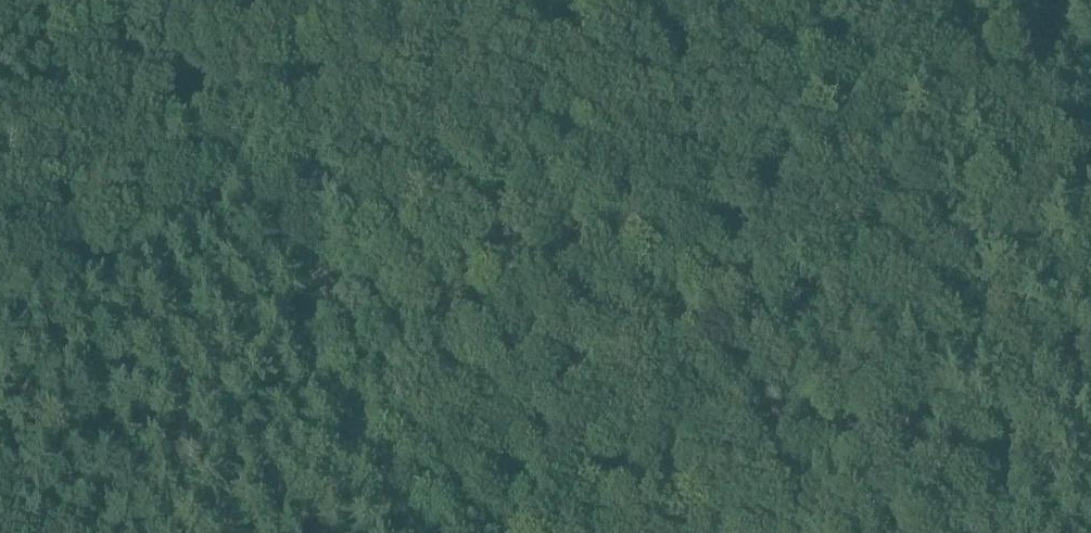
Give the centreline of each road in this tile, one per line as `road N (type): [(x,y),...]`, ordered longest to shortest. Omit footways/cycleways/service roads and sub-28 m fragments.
road 1 (track): [(257,169),(487,532)]
road 2 (track): [(257,169),(0,299)]
road 3 (track): [(1001,0),(1090,139)]
road 4 (track): [(162,50),(257,169)]

